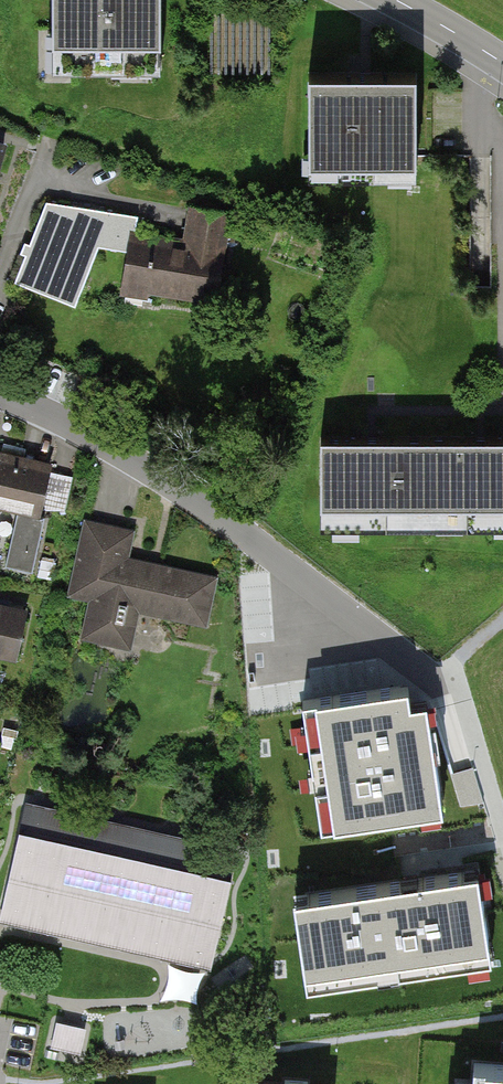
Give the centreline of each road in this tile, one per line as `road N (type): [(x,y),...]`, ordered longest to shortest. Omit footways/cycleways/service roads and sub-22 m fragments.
road 1 (secondary): [(502,64),(393,0)]

